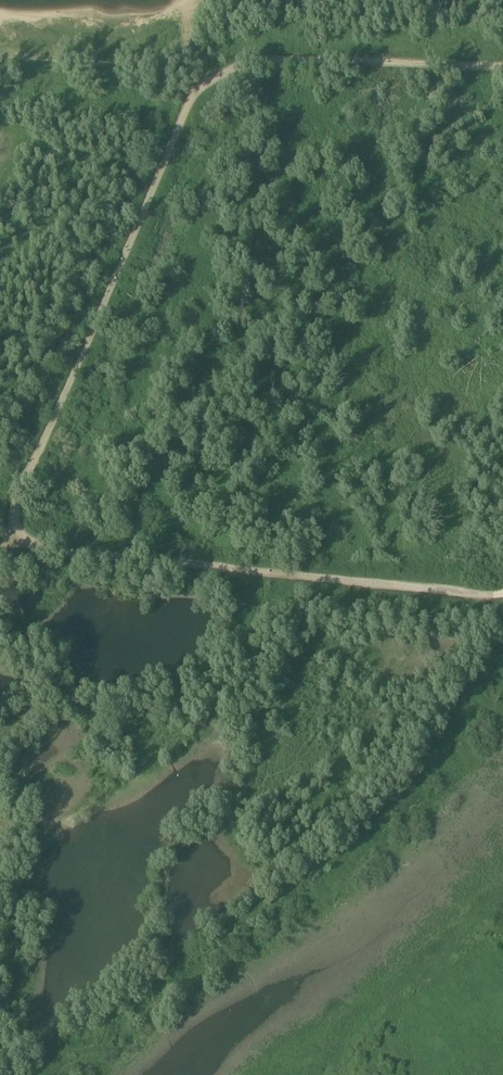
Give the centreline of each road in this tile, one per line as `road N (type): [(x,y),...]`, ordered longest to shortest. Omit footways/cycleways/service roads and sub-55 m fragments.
road 1 (track): [(21,548),(14,508),(21,486),(203,79),(263,59),(502,65)]
road 2 (track): [(21,548),(502,593)]

